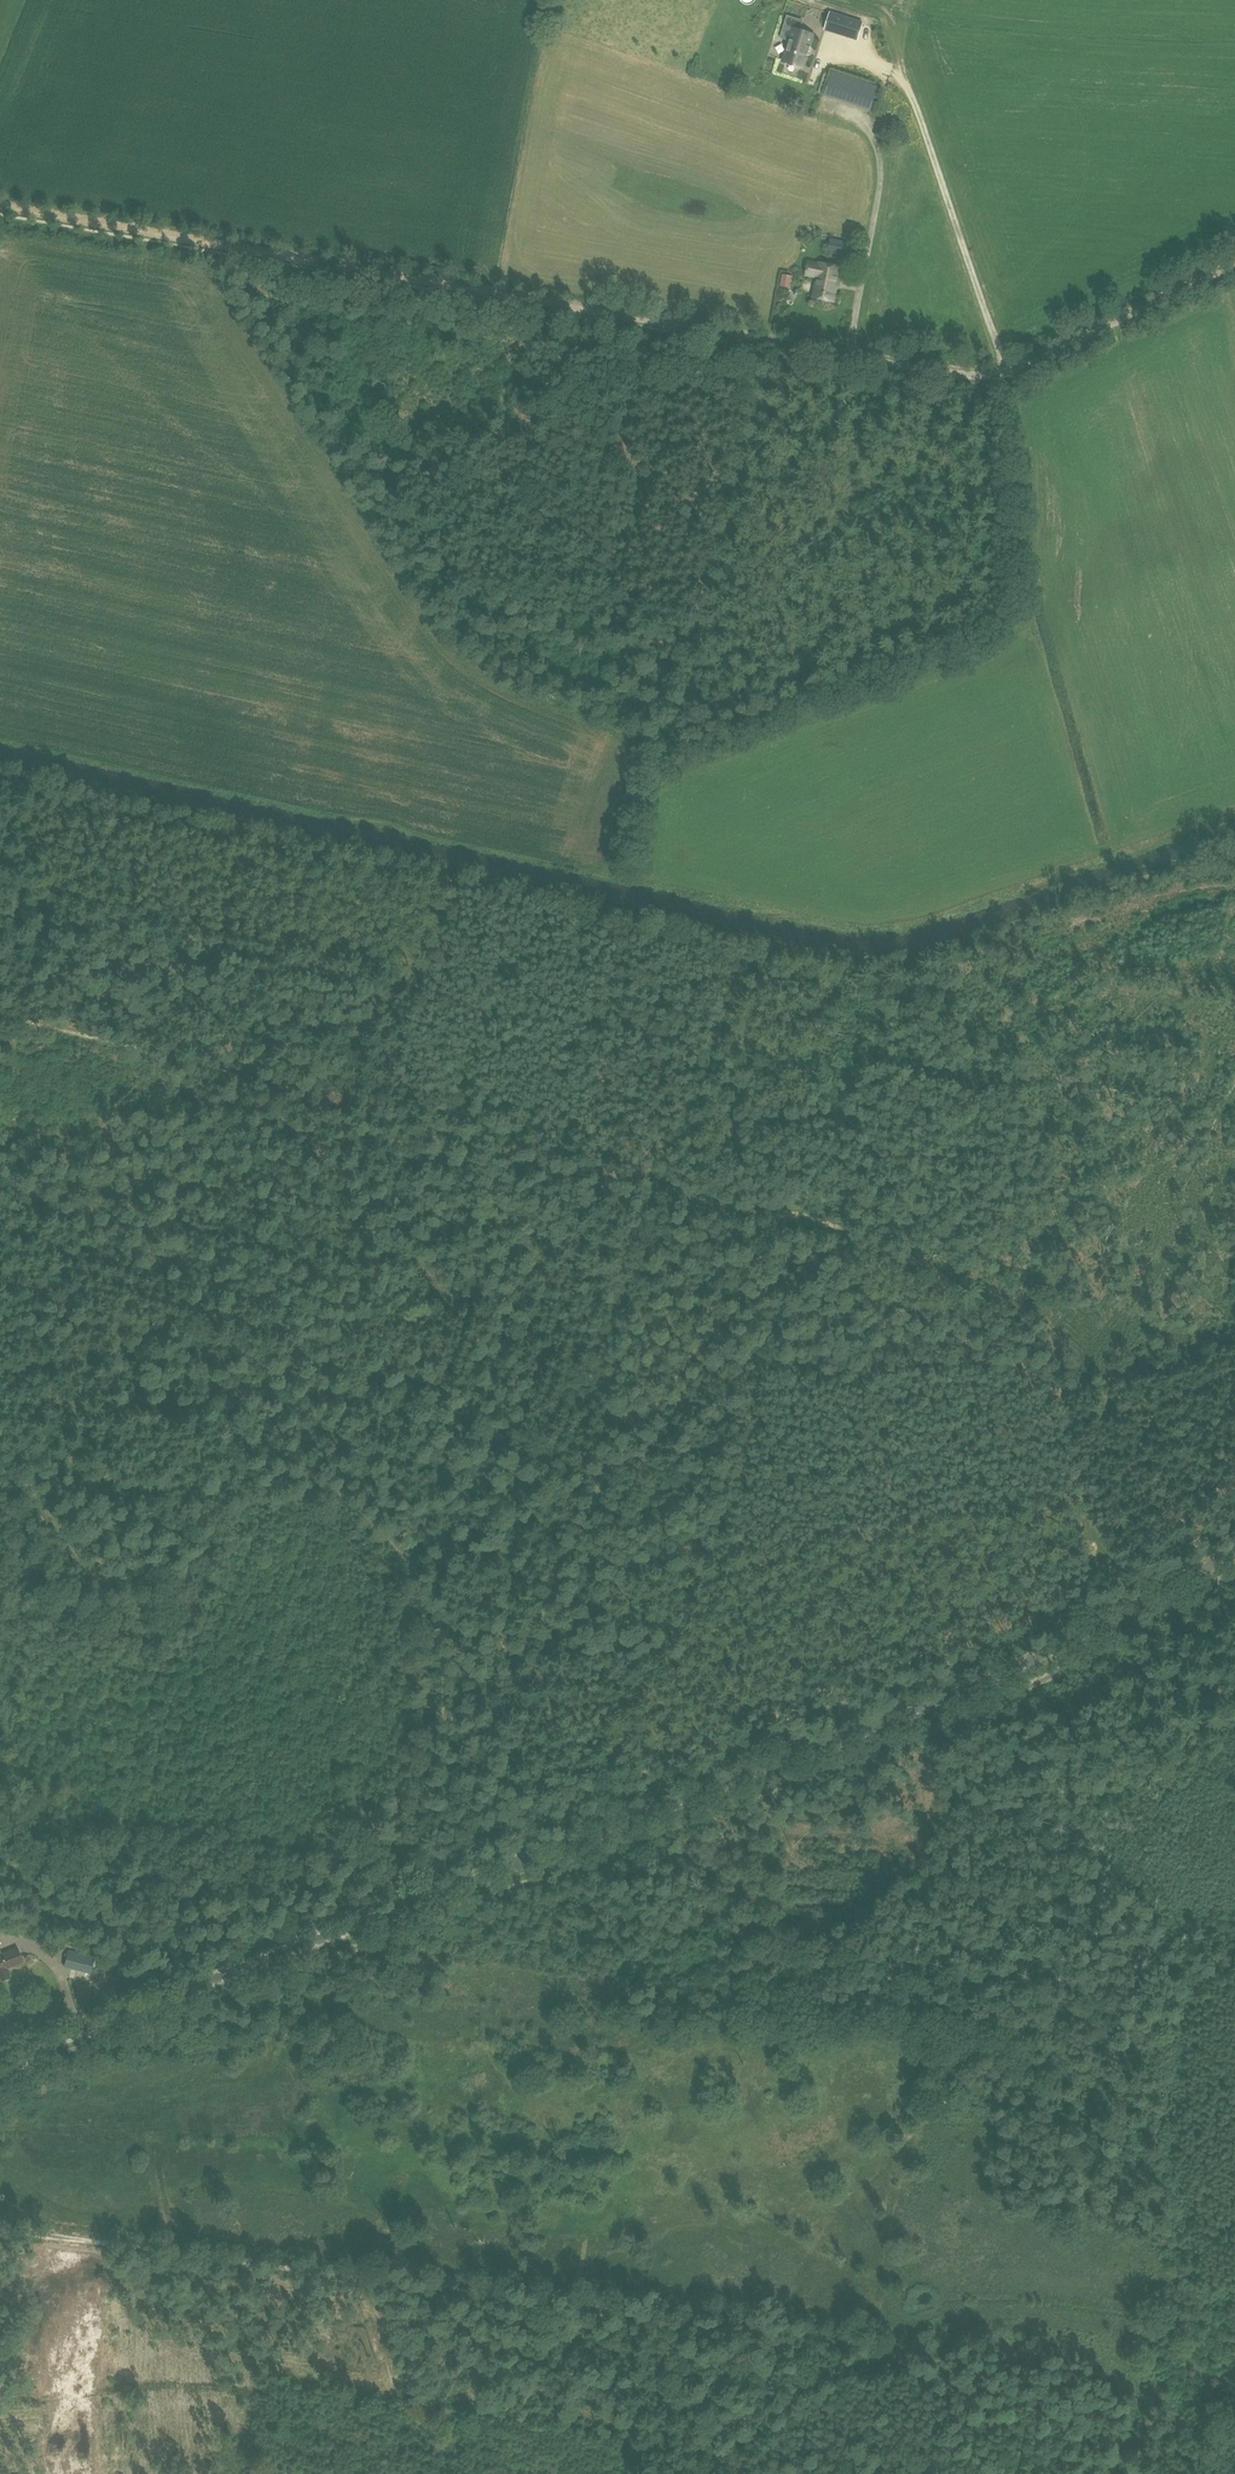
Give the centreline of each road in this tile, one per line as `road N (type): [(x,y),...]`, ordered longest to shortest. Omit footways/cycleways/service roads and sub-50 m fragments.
road 1 (tertiary): [(0,2072),(110,2019),(985,1681),(1234,1551)]
road 2 (track): [(847,354),(0,207)]
road 3 (unclassified): [(1234,265),(1001,376),(847,354)]

